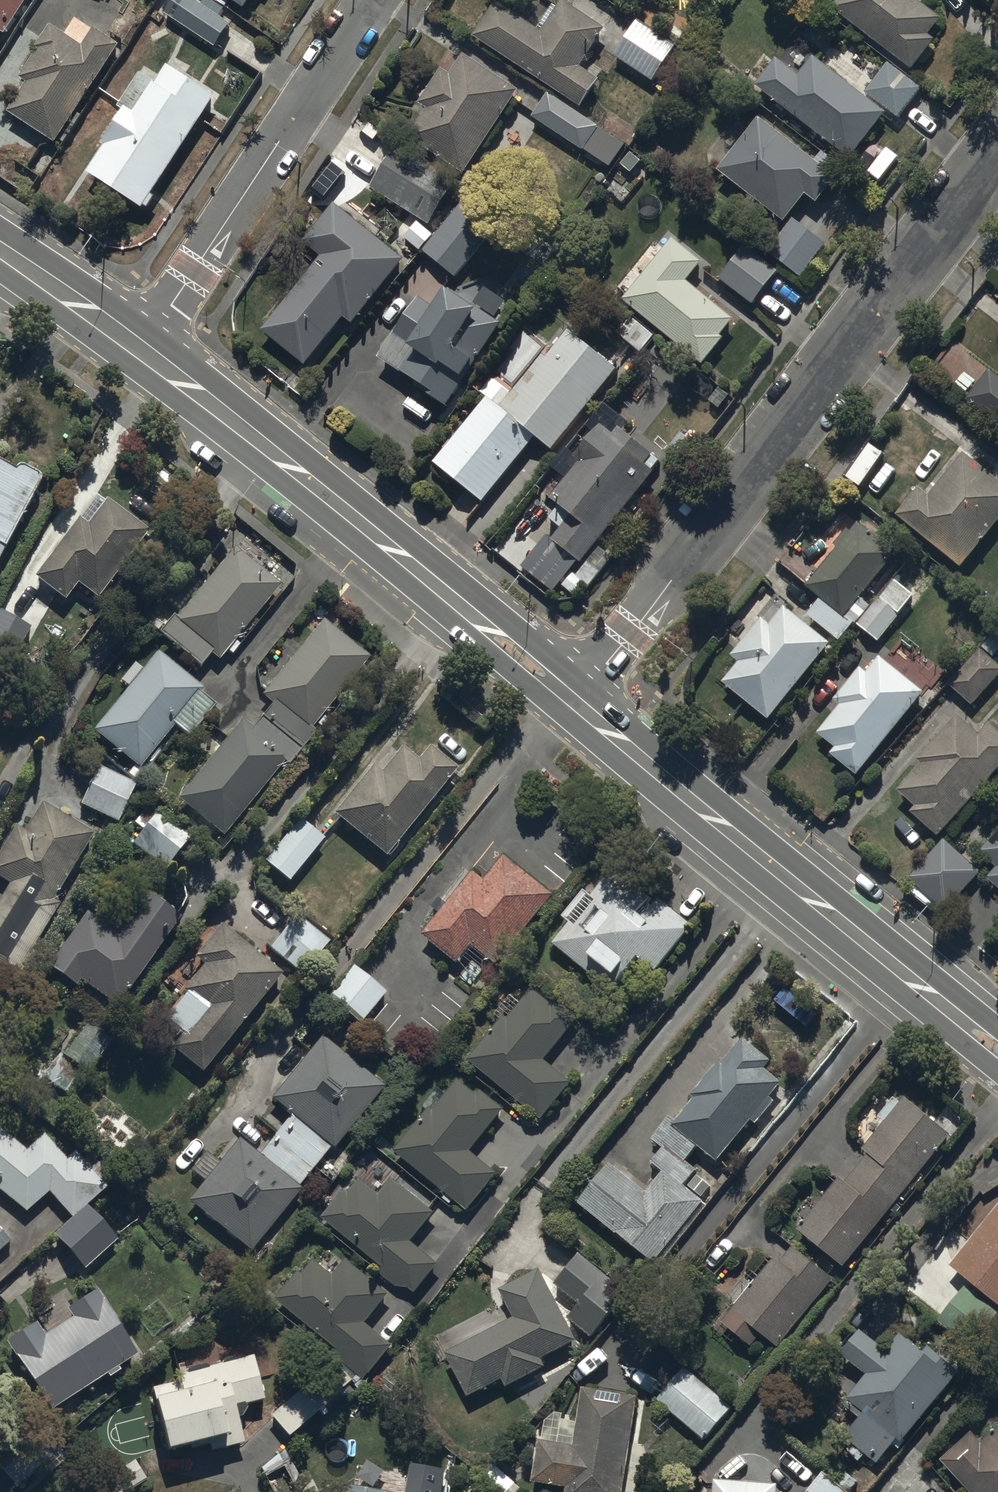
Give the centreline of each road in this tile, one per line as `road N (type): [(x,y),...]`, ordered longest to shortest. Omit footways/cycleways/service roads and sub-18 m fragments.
road 1 (residential): [(576,704),(997,156)]
road 2 (secondary): [(141,354),(302,476),(576,704)]
road 3 (secondary): [(576,704),(997,1052)]
road 4 (residential): [(141,354),(371,0)]
road 5 (secondary): [(0,257),(141,354)]

